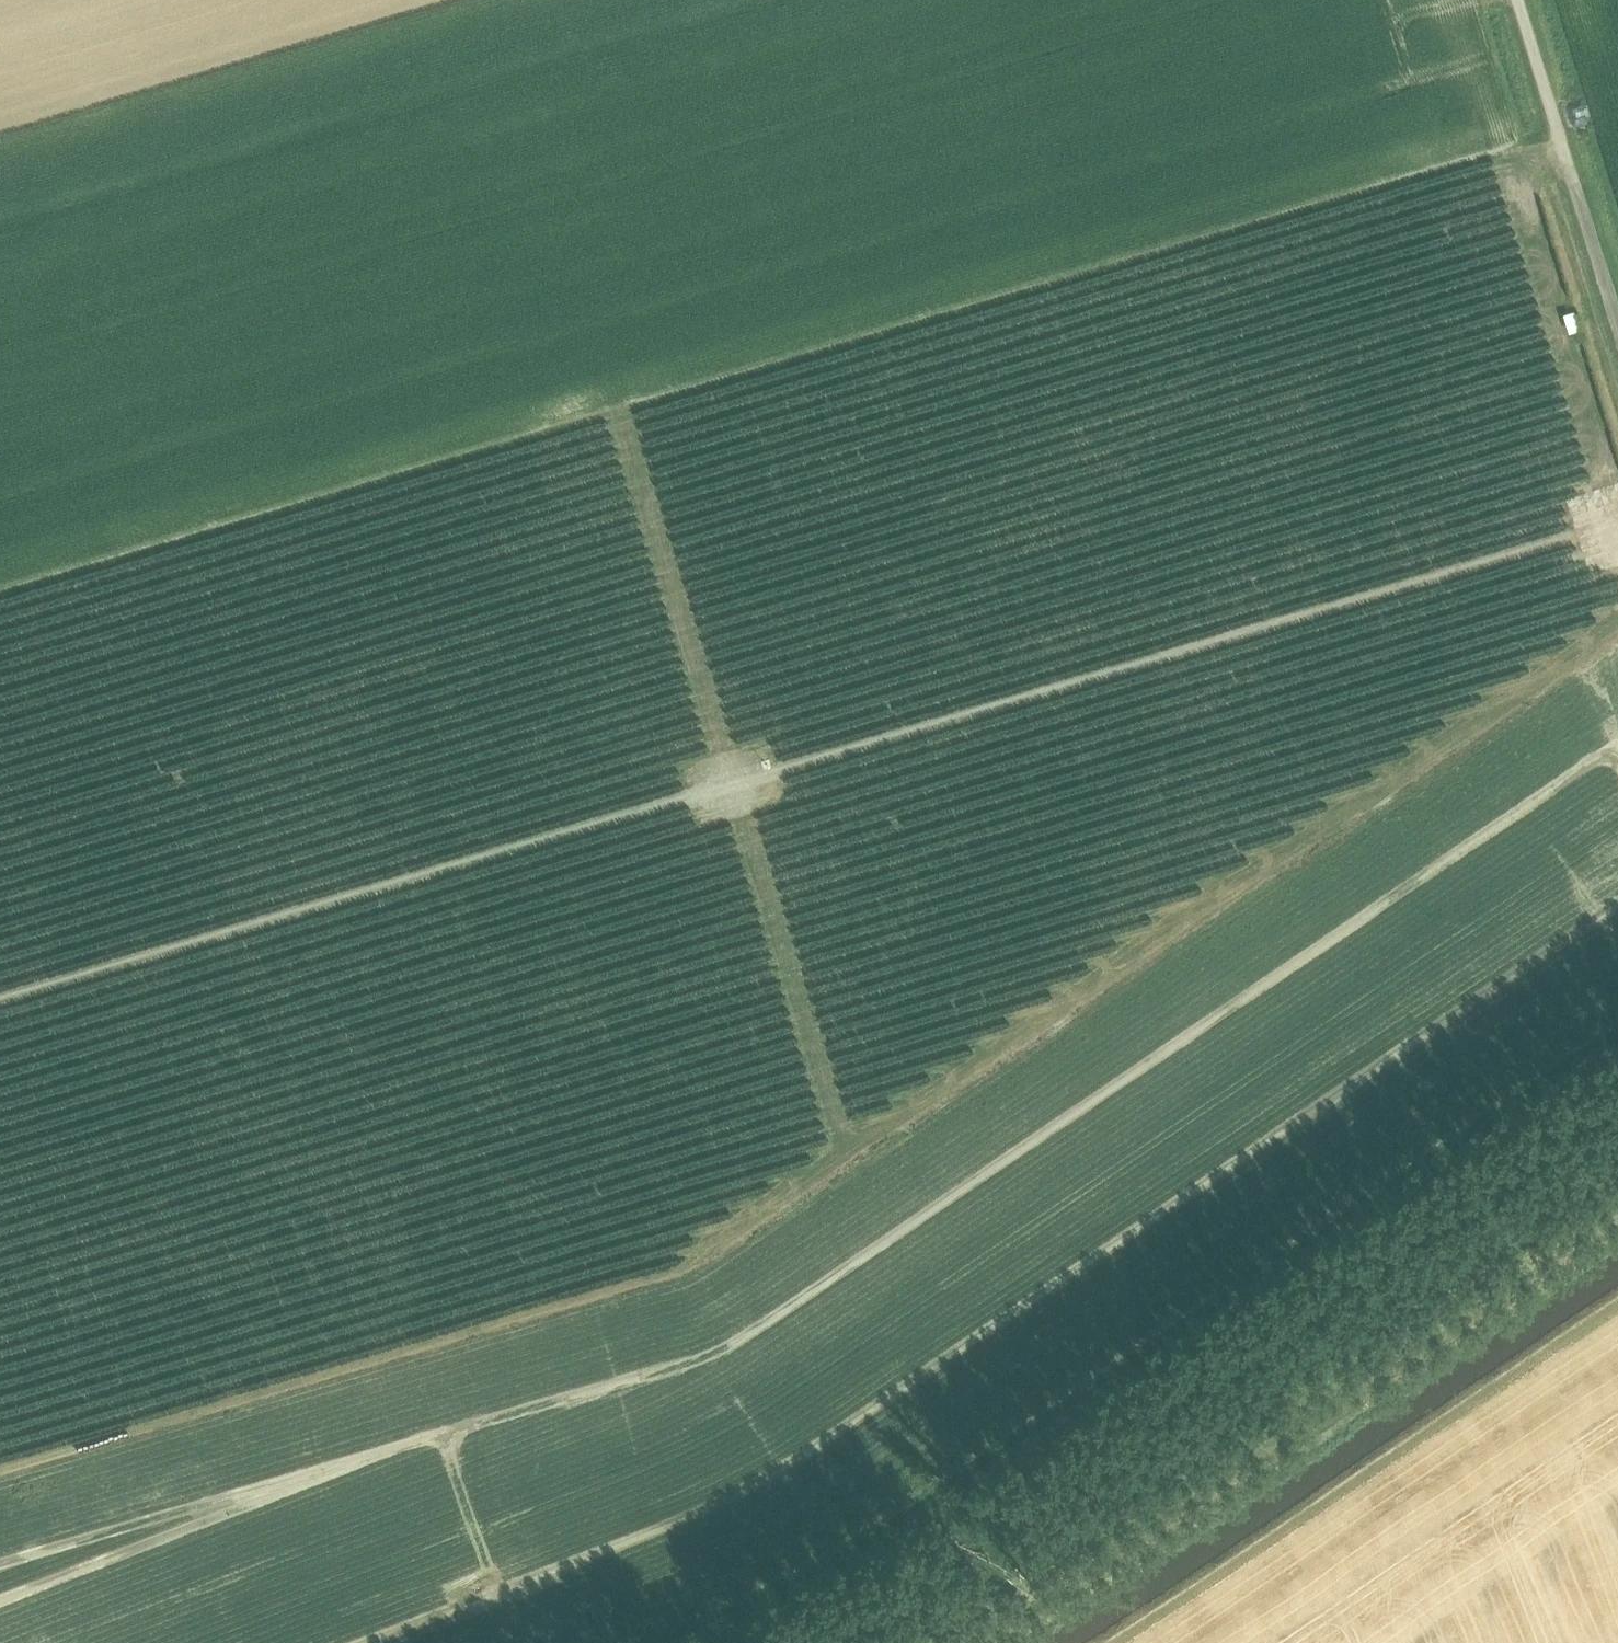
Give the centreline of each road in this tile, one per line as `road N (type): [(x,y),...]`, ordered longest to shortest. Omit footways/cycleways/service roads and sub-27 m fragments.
road 1 (unclassified): [(1589,226),(1519,0)]

